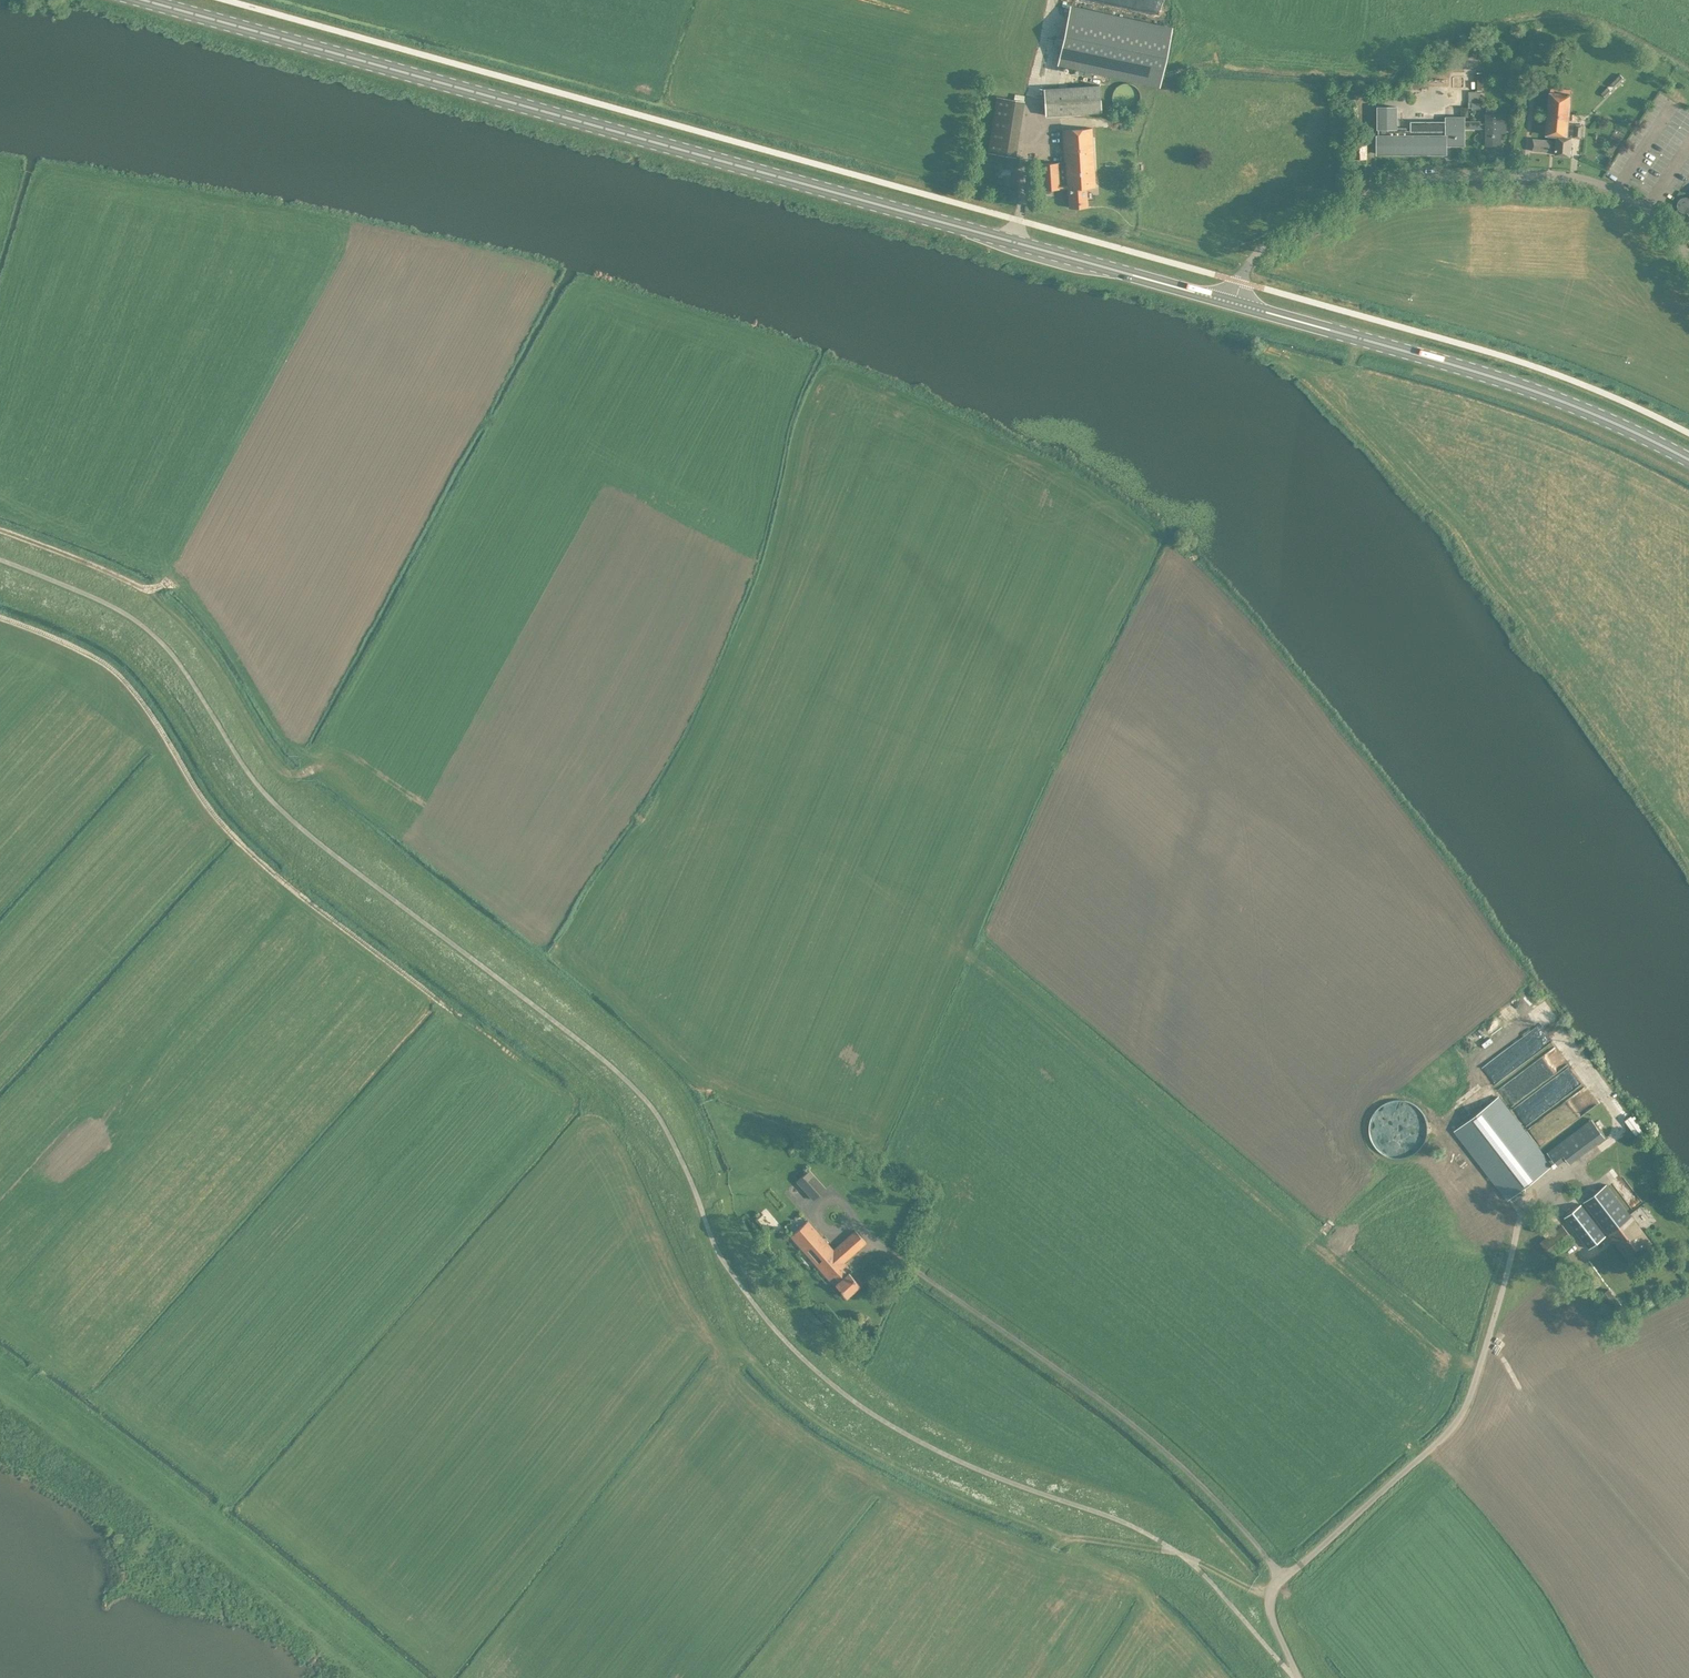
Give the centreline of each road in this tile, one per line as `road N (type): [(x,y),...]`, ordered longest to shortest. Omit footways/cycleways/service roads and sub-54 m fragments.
road 1 (secondary): [(1229,301),(151,0)]
road 2 (unclassified): [(1299,1677),(1270,1610),(1272,1586),(1455,1422),(1520,1217)]
road 3 (unclassified): [(1688,253),(1648,205),(1613,187),(1546,173),(1422,176),(1369,192),(1259,247),(1229,301)]
road 4 (secondary): [(1688,459),(1602,415),(1468,368),(1229,301)]

